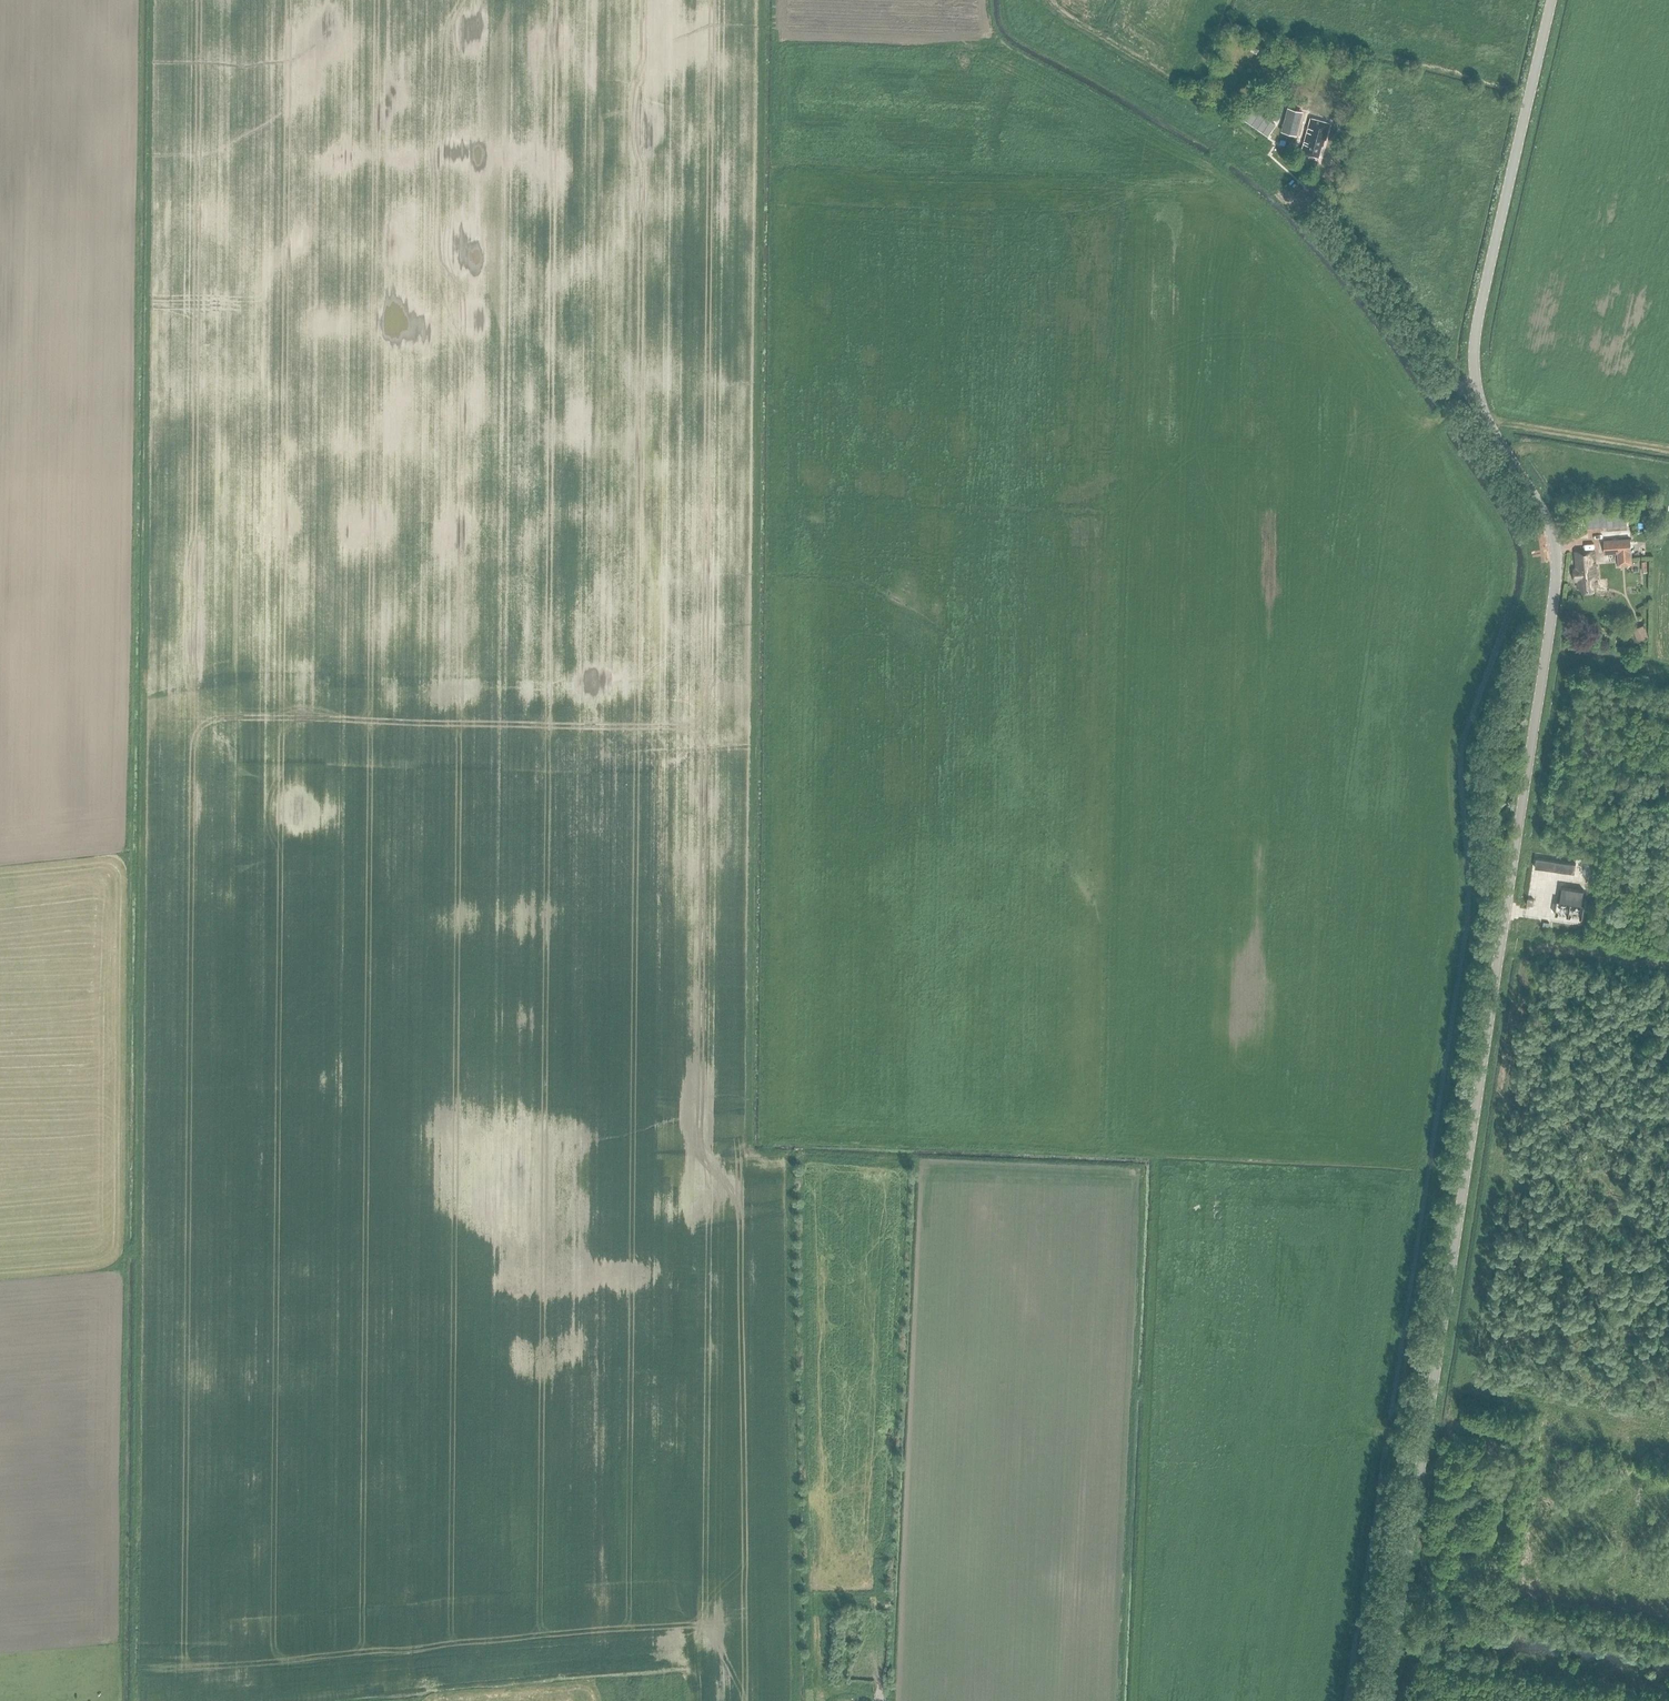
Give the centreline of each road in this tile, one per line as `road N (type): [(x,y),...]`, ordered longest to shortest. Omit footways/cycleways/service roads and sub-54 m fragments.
road 1 (unclassified): [(1386,1700),(1554,618),(1556,544),(1478,398),(1477,329),(1552,0)]

